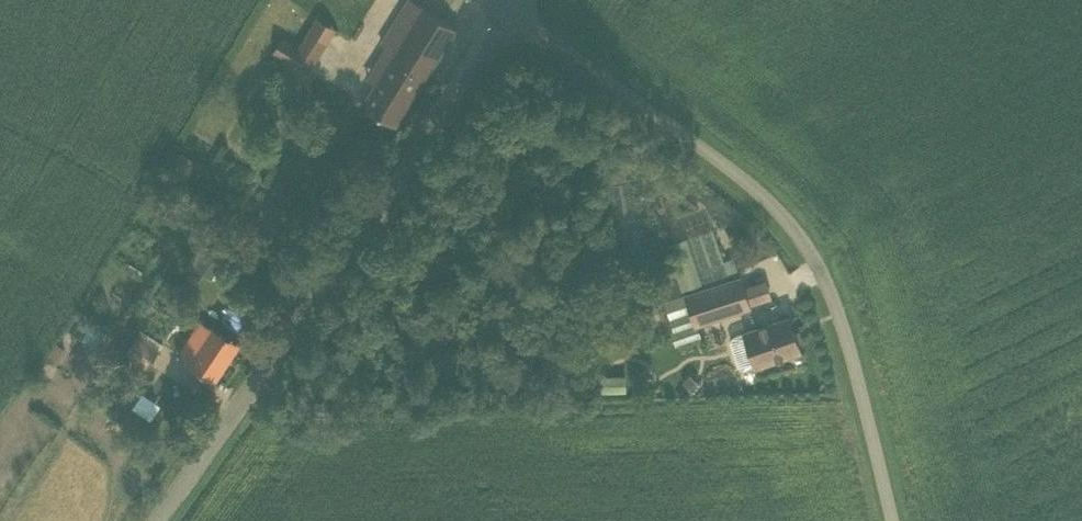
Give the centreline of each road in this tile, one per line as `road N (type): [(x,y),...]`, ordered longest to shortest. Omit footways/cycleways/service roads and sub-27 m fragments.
road 1 (unclassified): [(893,520),(851,339),(811,261),(755,198),(515,16)]
road 2 (unclassified): [(162,520),(515,16)]

